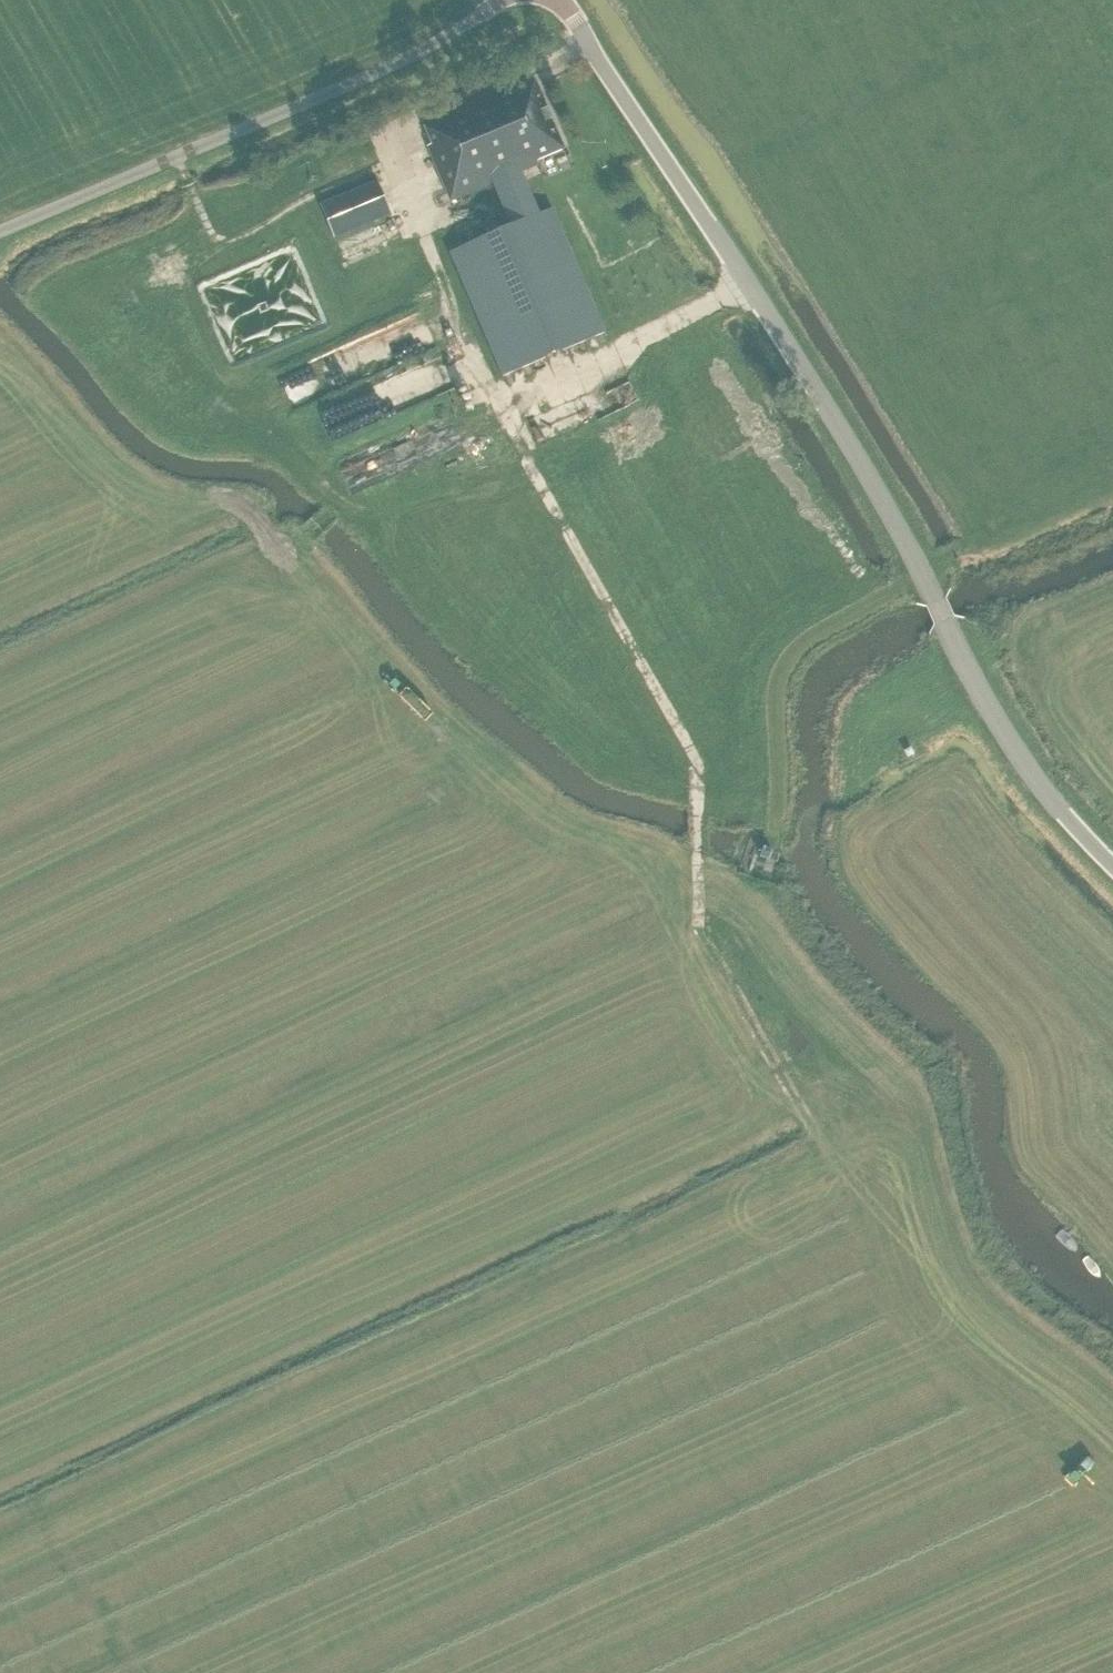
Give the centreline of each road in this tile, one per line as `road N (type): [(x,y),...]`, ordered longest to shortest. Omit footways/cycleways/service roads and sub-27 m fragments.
road 1 (tertiary): [(1112,865),(1015,749),(825,403),(560,0)]
road 2 (unclassified): [(0,230),(396,64),(499,0)]

